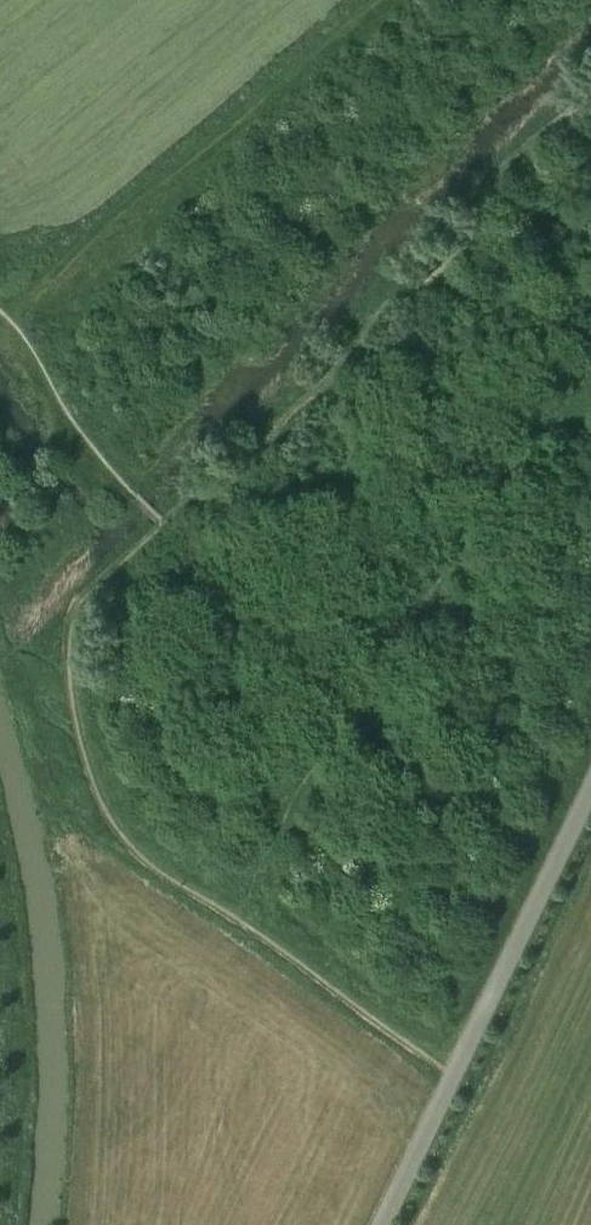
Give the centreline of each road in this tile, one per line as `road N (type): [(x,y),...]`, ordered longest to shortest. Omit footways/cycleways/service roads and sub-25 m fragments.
road 1 (unclassified): [(590,787),(380,1224)]

